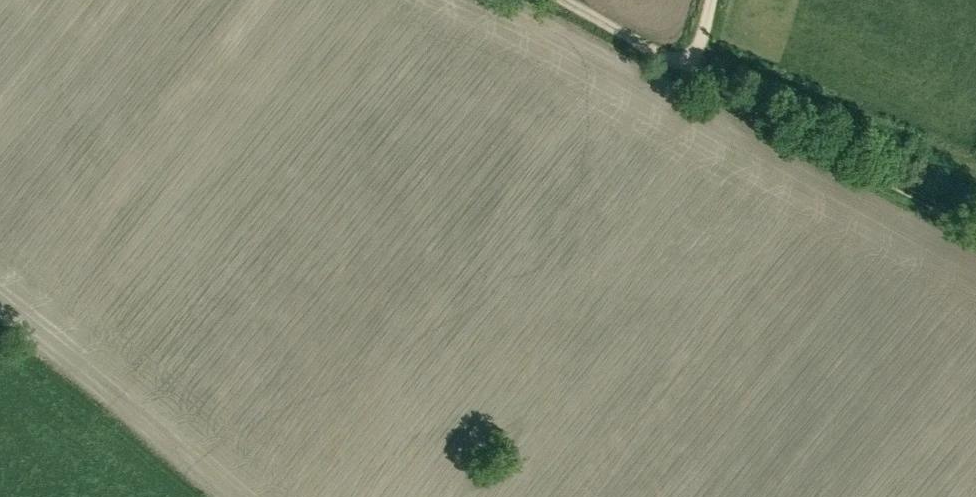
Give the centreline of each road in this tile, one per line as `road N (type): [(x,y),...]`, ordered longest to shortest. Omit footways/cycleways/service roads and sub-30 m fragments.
road 1 (track): [(711,0),(698,48),(674,57),(560,0)]

